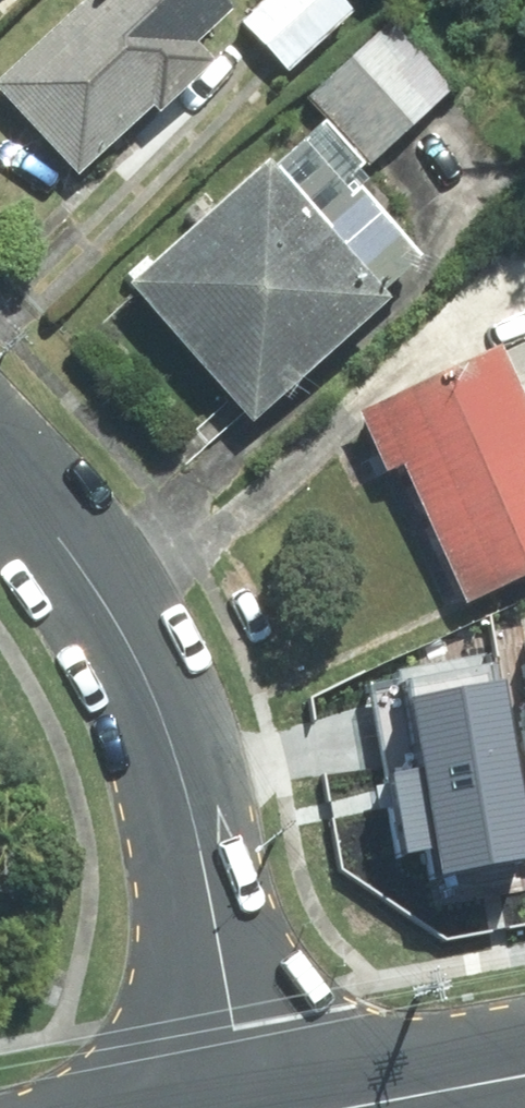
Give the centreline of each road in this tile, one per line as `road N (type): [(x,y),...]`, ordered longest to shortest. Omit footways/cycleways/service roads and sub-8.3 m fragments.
road 1 (residential): [(0,475),(101,596),(163,721),(194,823),(247,1107)]
road 2 (tertiary): [(346,1107),(524,1075)]

